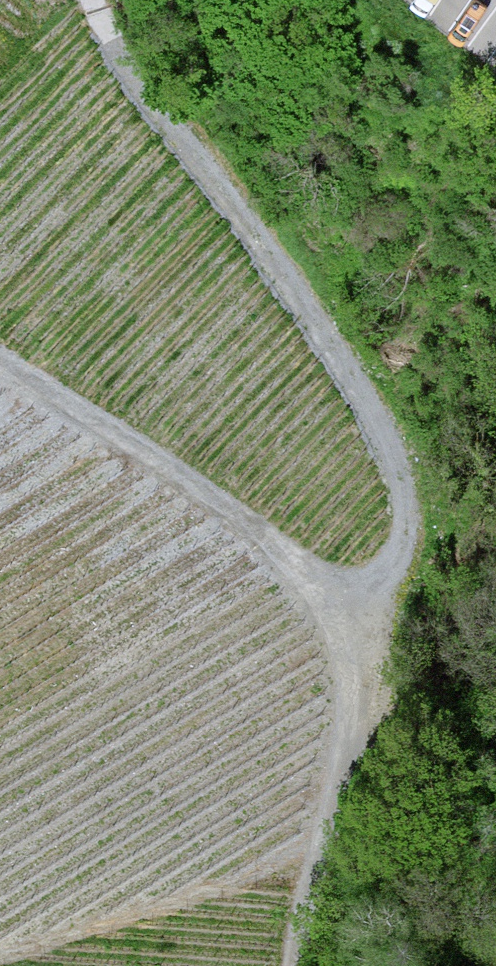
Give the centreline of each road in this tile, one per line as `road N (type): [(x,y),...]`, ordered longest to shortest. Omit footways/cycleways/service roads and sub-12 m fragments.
road 1 (track): [(372,606),(401,525),(280,294),(96,46),(90,0)]
road 2 (track): [(0,372),(122,439),(372,606)]
road 3 (track): [(372,606),(316,965)]

